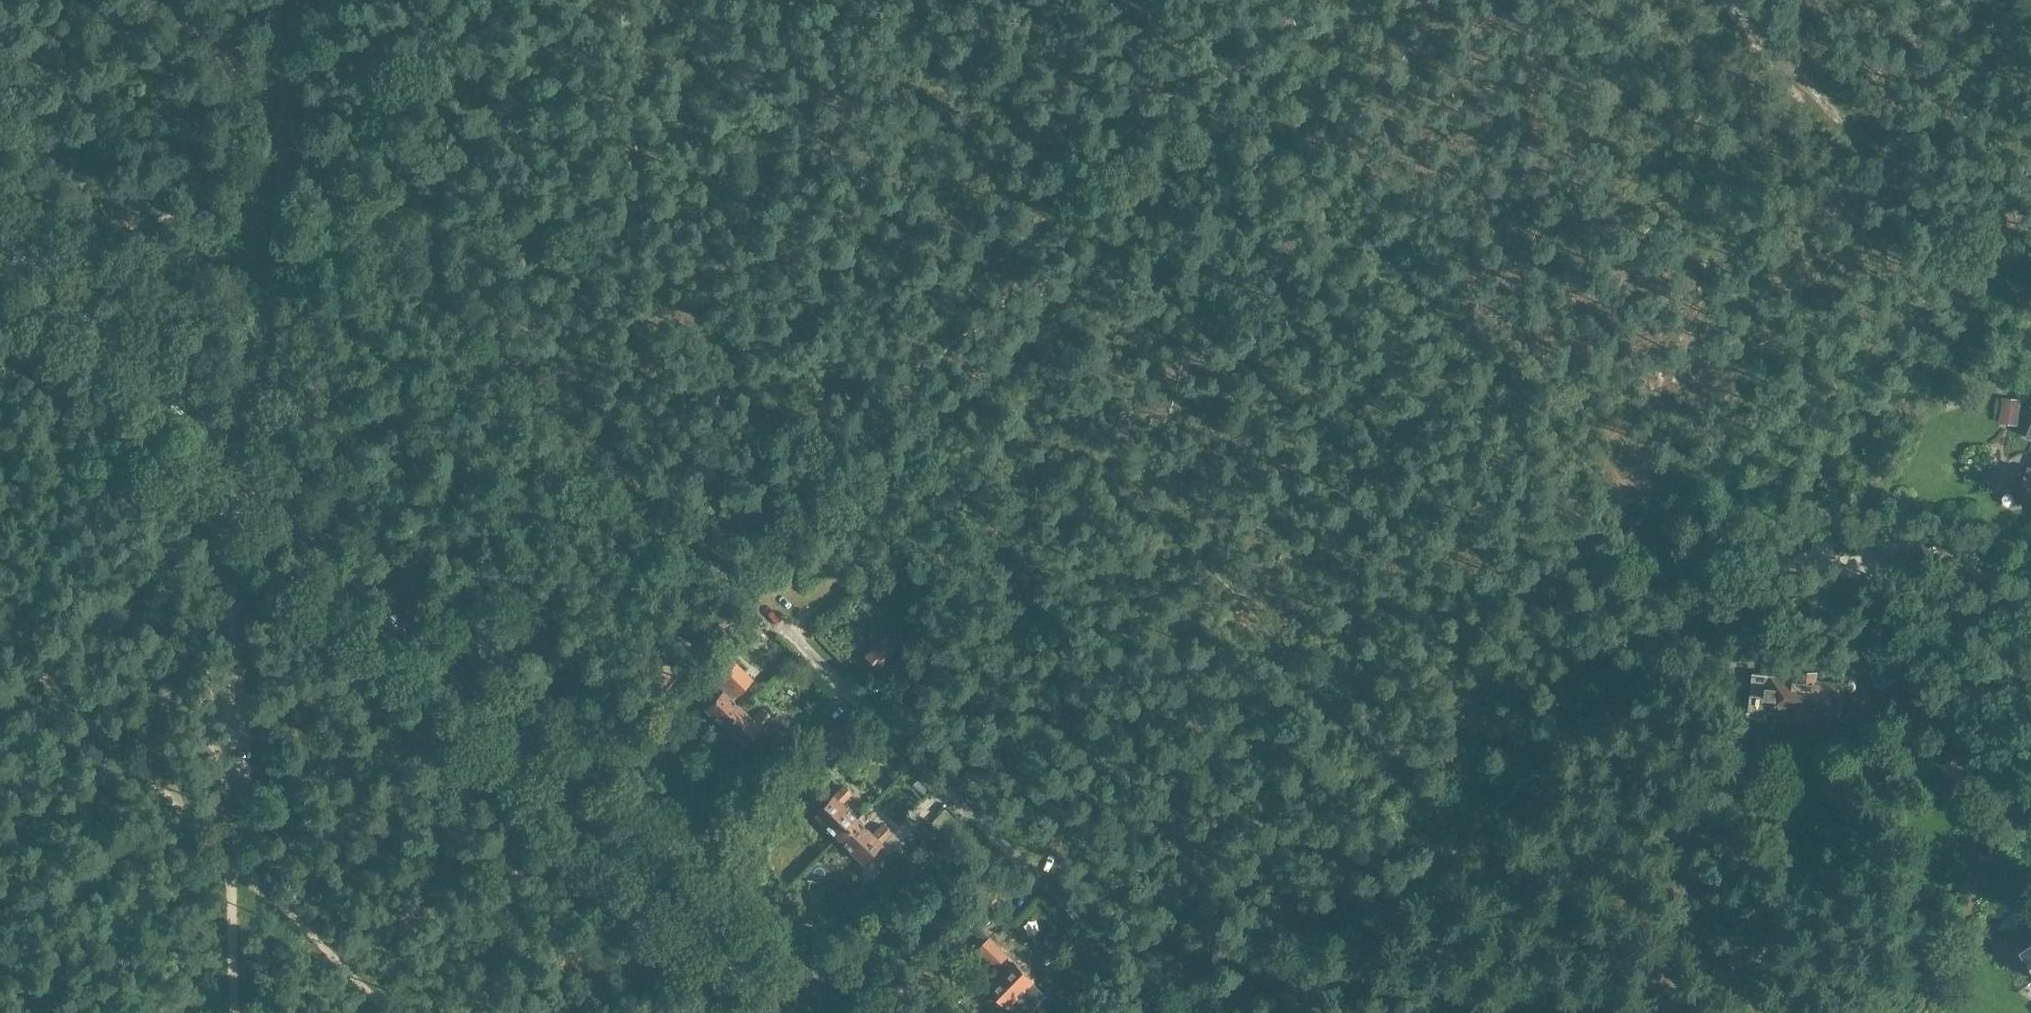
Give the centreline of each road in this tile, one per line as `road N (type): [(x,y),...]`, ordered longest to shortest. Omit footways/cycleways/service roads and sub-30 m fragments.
road 1 (primary): [(794,1012),(0,235)]
road 2 (residential): [(1175,1012),(790,626)]
road 3 (track): [(985,0),(863,364)]
road 4 (track): [(248,479),(229,548),(233,845)]
road 5 (track): [(233,845),(232,1012)]
road 6 (track): [(233,845),(112,744)]
road 7 (track): [(112,744),(0,635)]
road 8 (track): [(399,1012),(290,907)]

